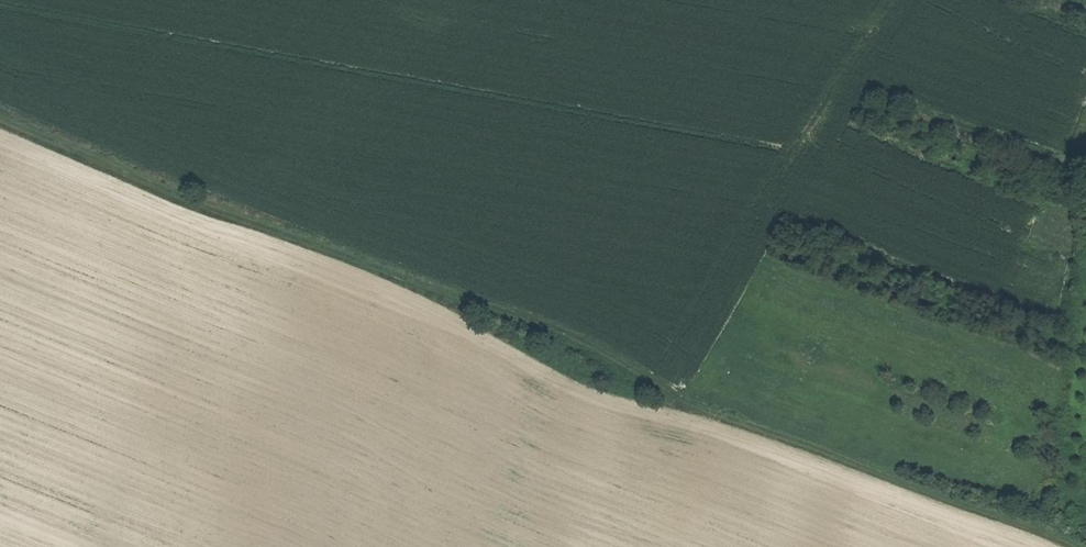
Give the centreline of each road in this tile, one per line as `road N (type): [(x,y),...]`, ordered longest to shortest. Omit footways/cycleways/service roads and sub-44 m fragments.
road 1 (track): [(638,373),(528,320),(213,211),(0,119)]
road 2 (track): [(638,373),(680,399),(1077,546)]

